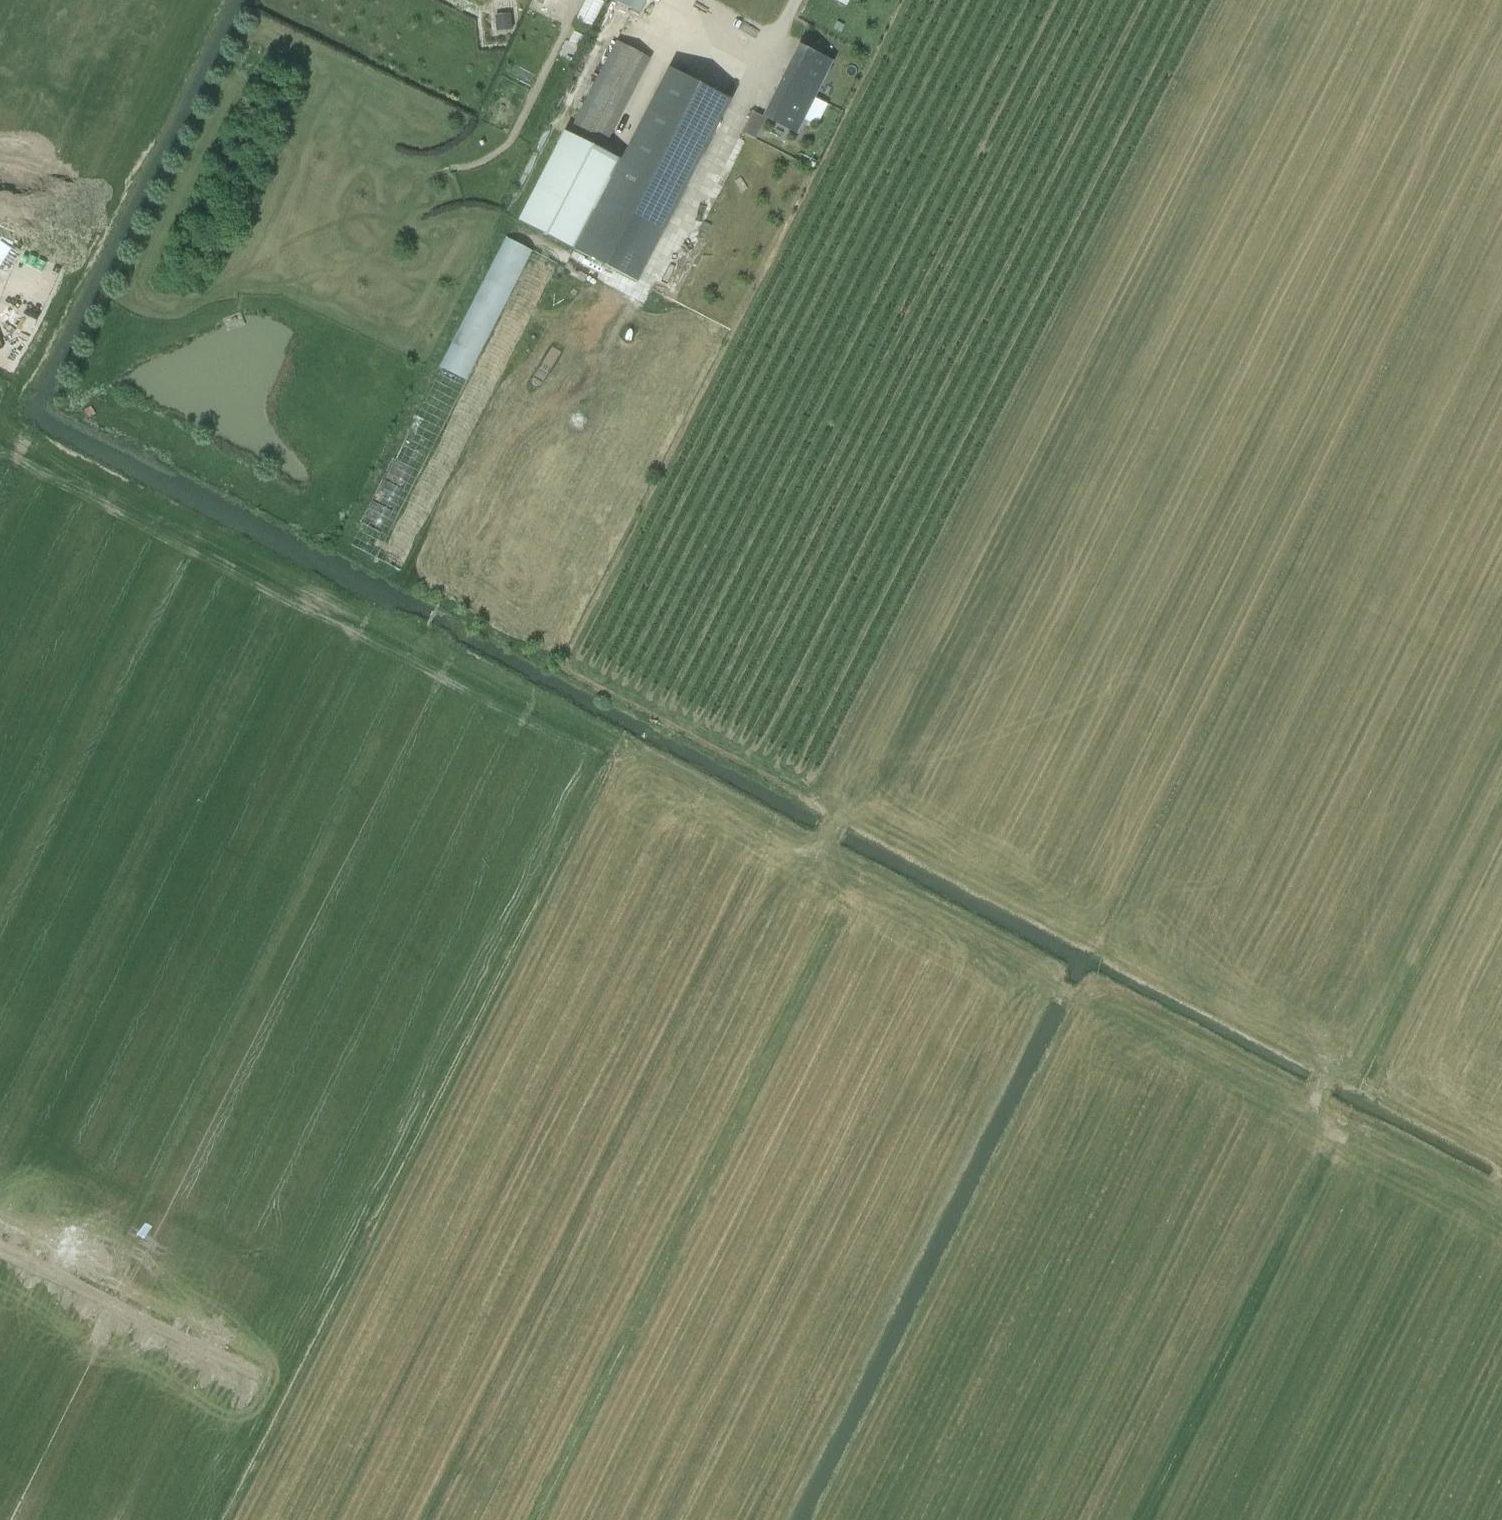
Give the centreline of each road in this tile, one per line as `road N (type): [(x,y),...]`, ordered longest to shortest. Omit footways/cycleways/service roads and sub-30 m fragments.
road 1 (track): [(450,167),(483,163),(516,133),(568,11)]

